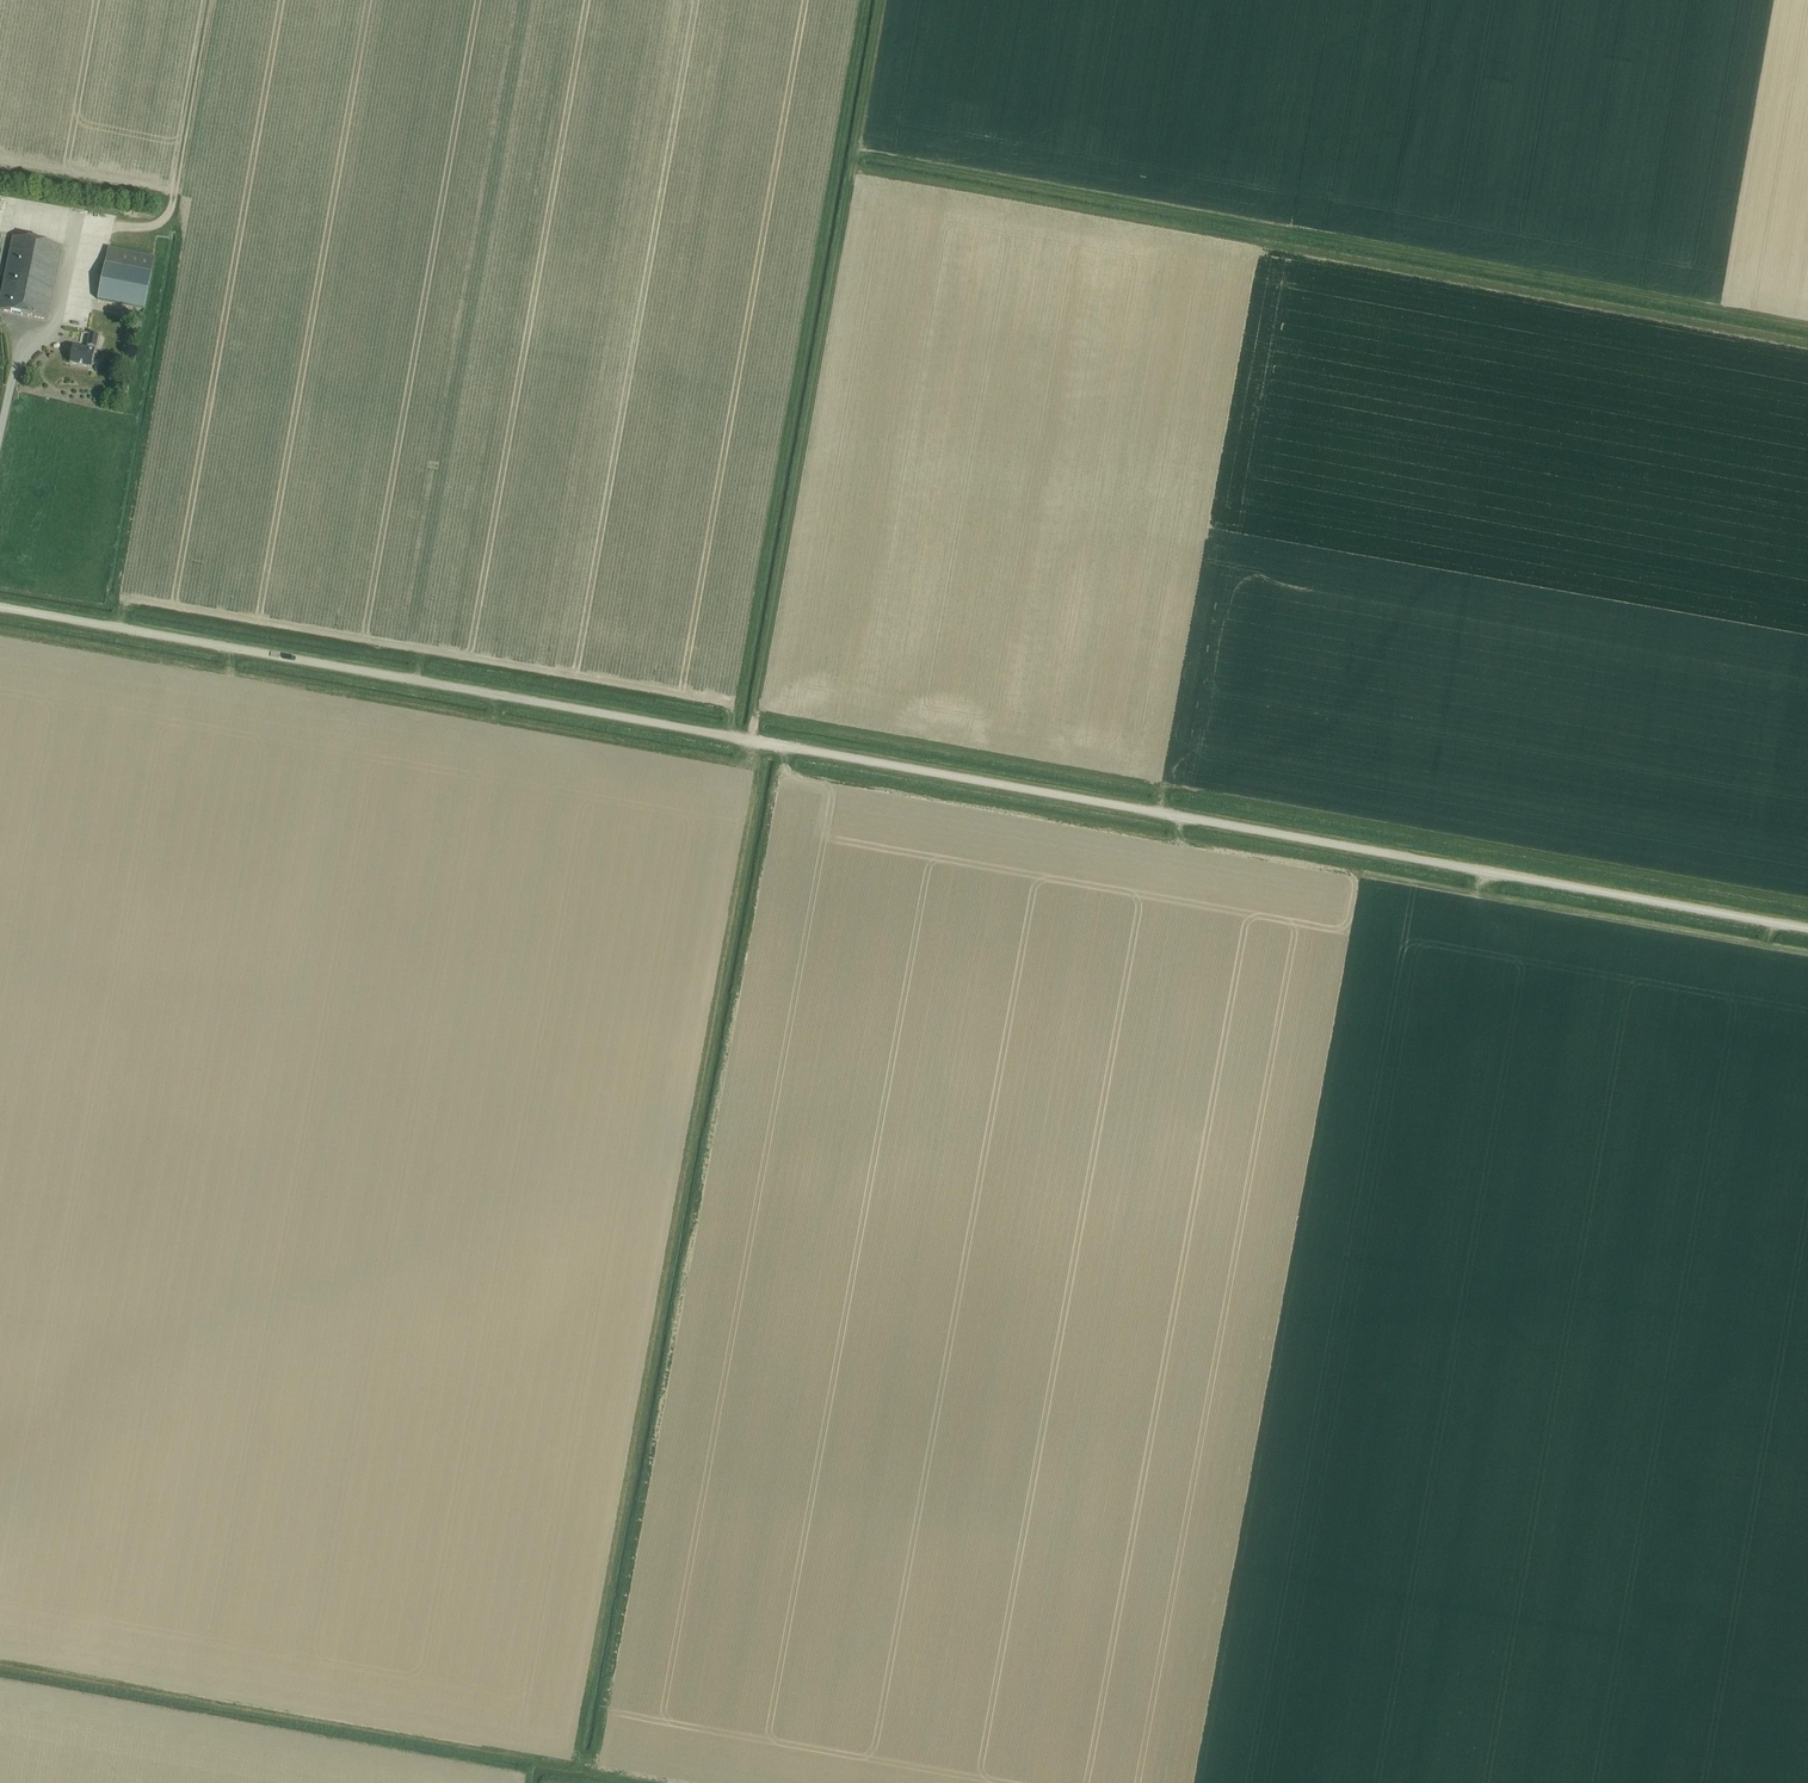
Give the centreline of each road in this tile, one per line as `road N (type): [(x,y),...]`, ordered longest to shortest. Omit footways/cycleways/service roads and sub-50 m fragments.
road 1 (unclassified): [(1807,926),(986,768),(0,595)]

